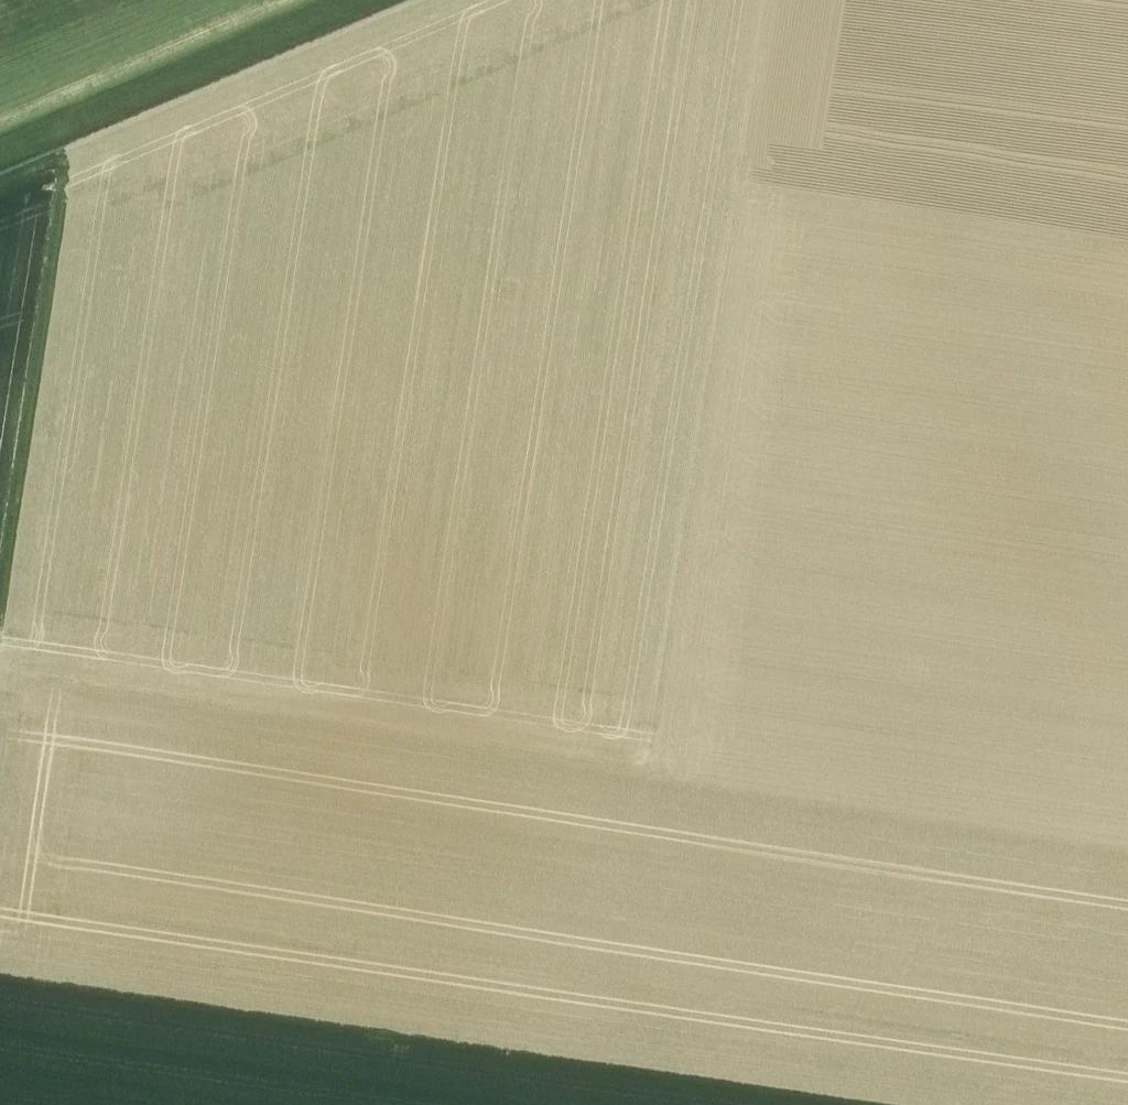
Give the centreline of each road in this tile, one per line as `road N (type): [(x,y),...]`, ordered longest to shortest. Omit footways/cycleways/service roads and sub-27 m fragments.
road 1 (track): [(0,672),(41,362)]

